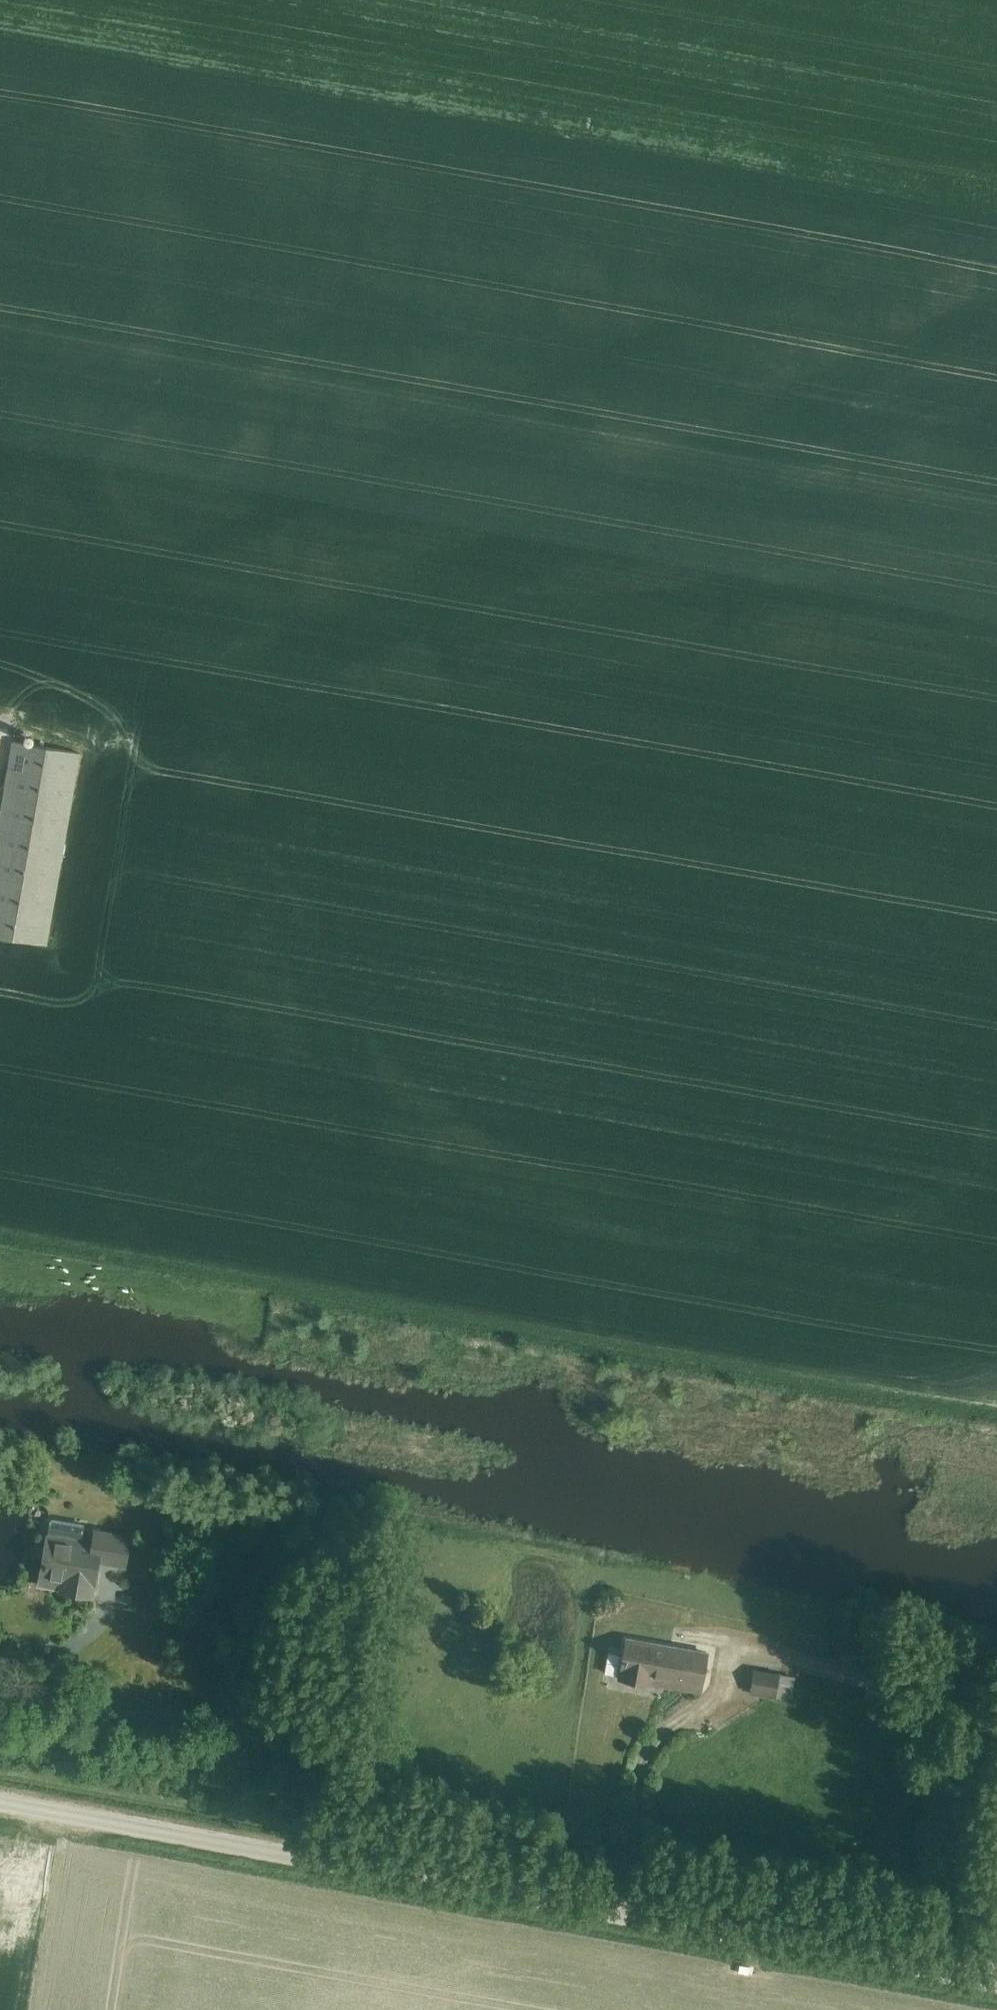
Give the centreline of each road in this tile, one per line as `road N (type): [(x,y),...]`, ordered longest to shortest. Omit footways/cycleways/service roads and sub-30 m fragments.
road 1 (unclassified): [(996,1984),(0,1803)]

